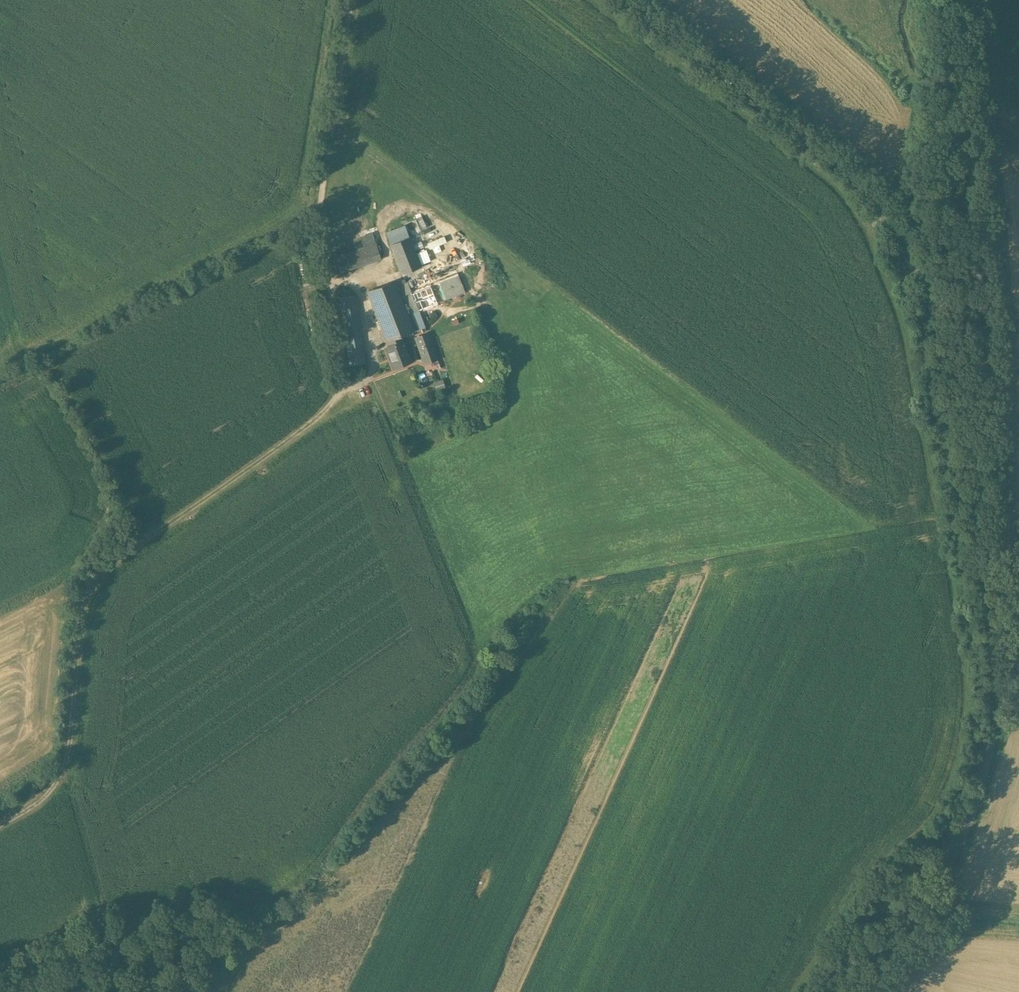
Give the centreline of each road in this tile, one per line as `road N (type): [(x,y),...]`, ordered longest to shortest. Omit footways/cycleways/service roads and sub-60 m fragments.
road 1 (unclassified): [(874,991),(962,838),(993,735),(990,559),(955,330),(866,185),(626,0)]
road 2 (track): [(351,0),(319,222),(342,387),(324,415),(98,573),(82,615),(71,732),(56,785),(0,826)]
road 3 (track): [(329,282),(359,294),(372,359),(364,382),(342,387)]

